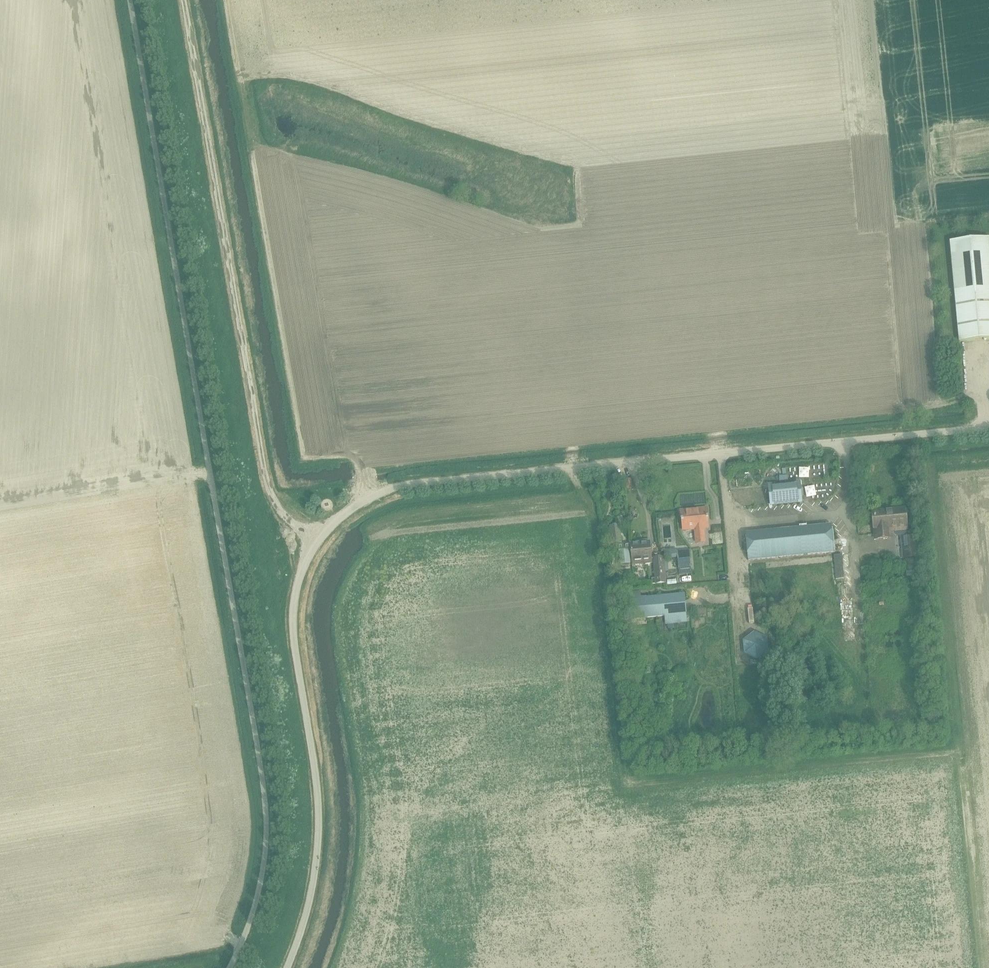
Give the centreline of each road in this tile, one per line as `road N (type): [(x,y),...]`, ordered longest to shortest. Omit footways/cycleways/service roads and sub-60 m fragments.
road 1 (unclassified): [(292,967),(321,870),(294,610),(317,539),(338,519),(374,497),(434,483),(988,430)]
road 2 (unclassified): [(233,967),(263,898),(270,763),(131,0)]
road 3 (track): [(317,539),(289,523),(267,483),(185,0)]
road 4 (track): [(630,786),(600,543),(581,471)]

